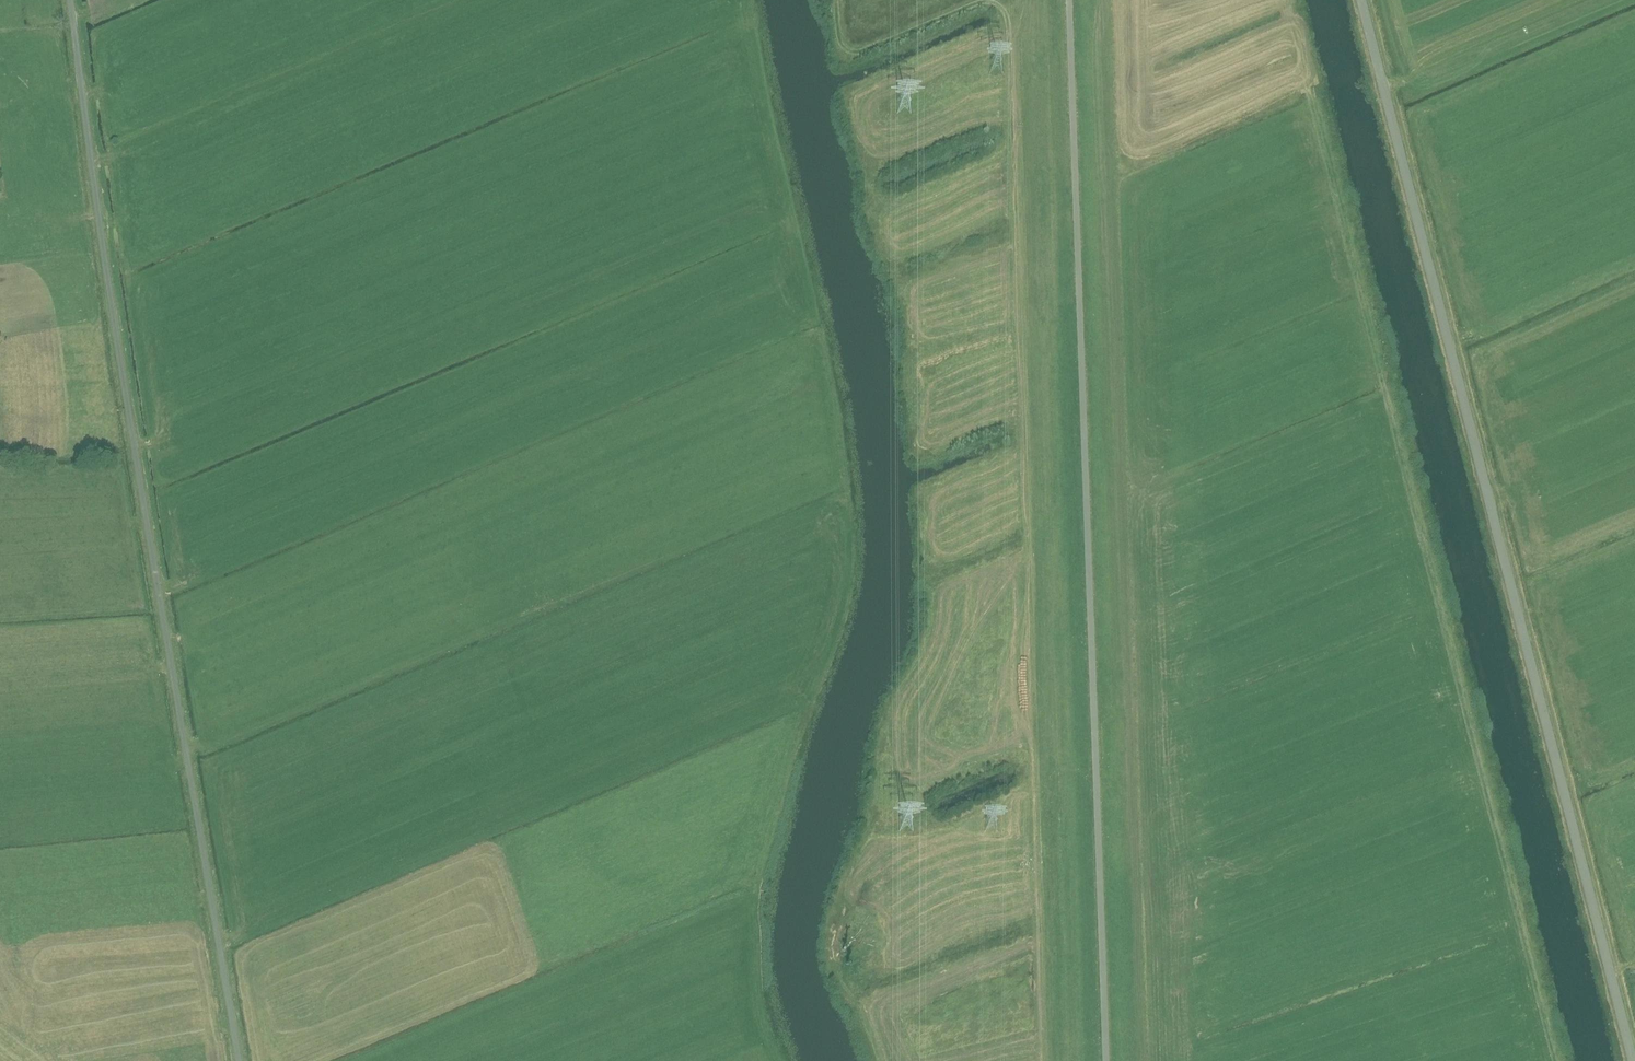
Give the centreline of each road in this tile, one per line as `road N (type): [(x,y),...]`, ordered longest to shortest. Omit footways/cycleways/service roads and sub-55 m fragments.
road 1 (track): [(834,0),(841,43),(851,51),(981,2),(1001,9),(1007,22),(1045,1060)]
road 2 (tertiary): [(1633,1060),(1361,0)]
road 3 (unclassified): [(236,1060),(128,413),(72,0)]

